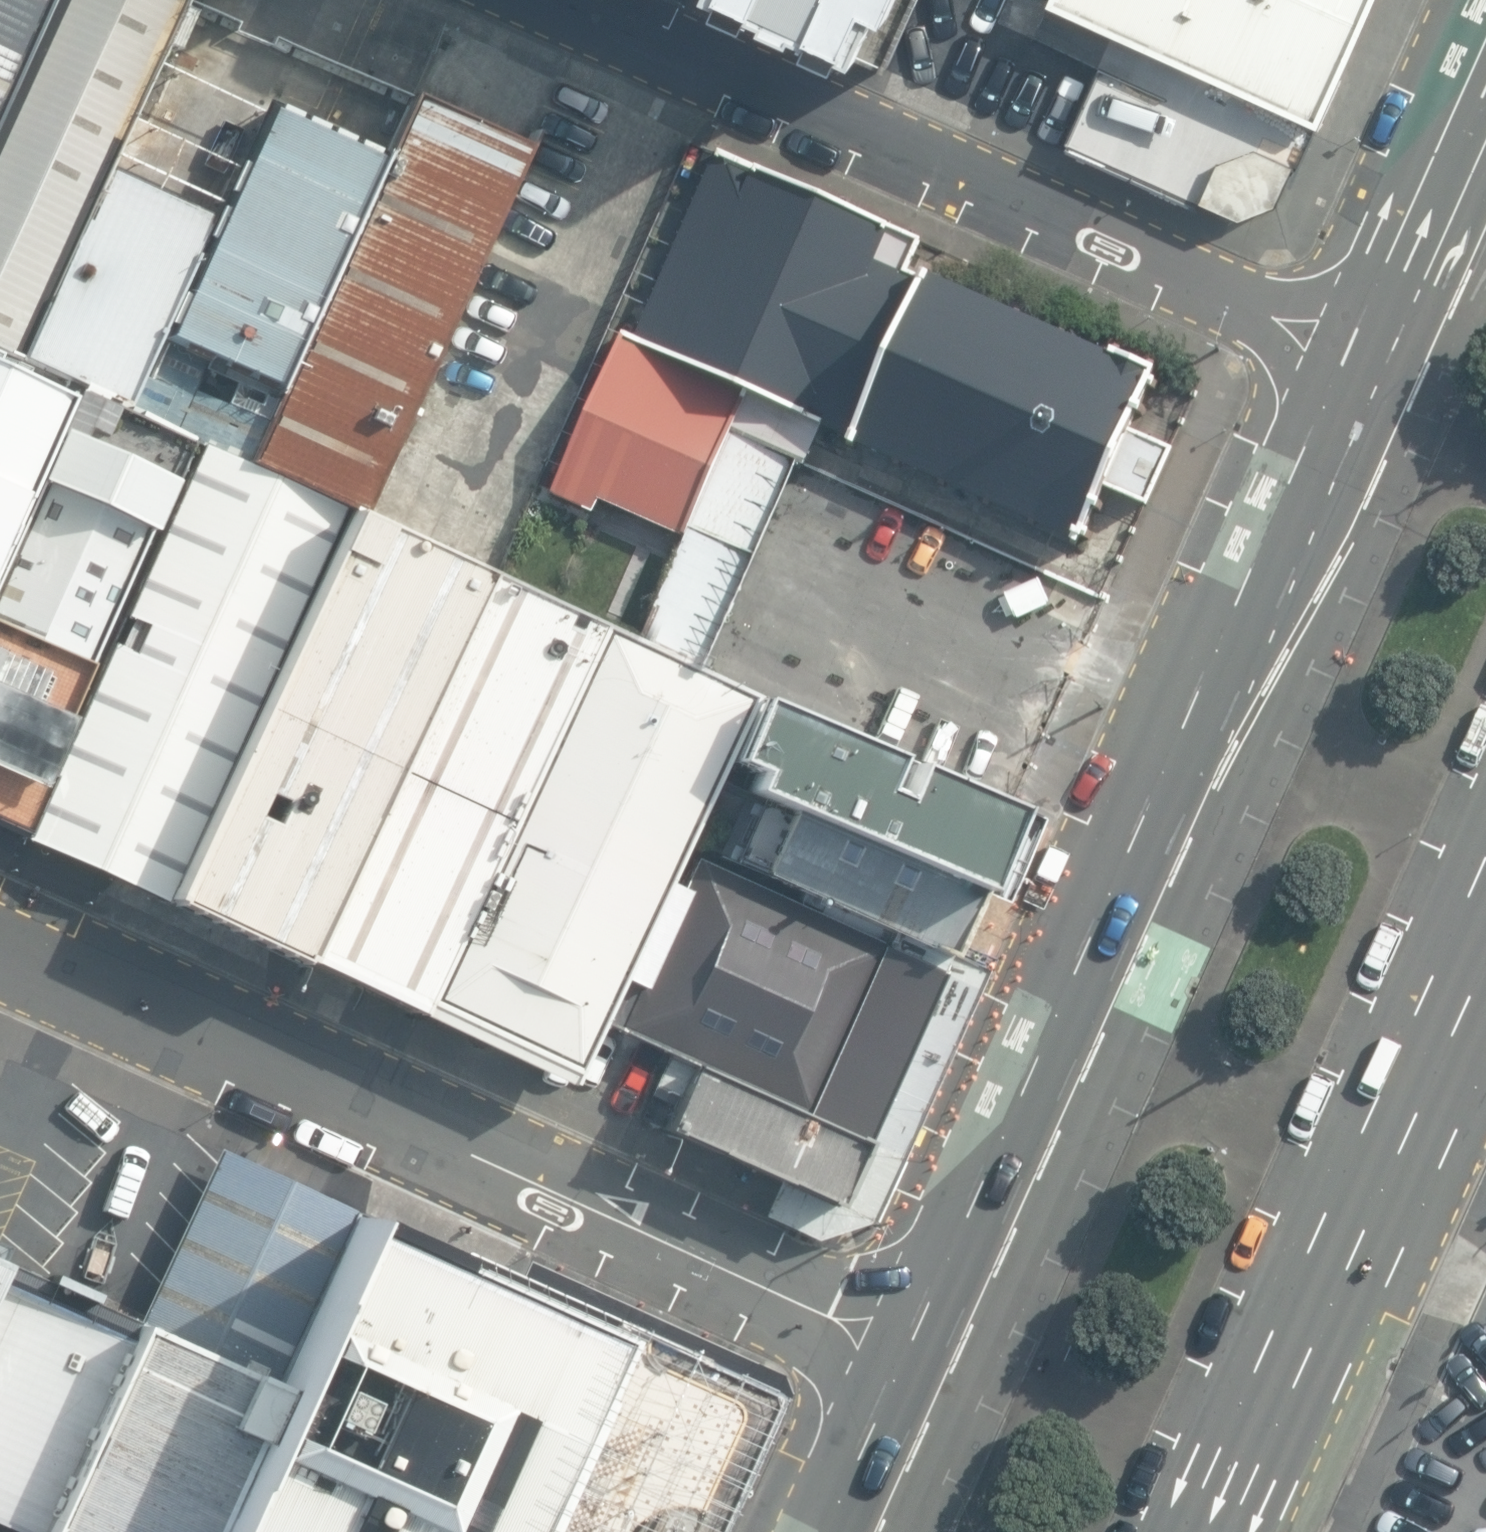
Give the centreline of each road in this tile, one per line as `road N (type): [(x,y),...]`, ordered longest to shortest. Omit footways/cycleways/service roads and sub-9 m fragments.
road 1 (primary): [(909,1352),(1351,352)]
road 2 (unclassified): [(0,935),(909,1352)]
road 3 (unclassified): [(1351,352),(562,0)]
road 4 (primary): [(1485,925),(1215,1531)]
road 5 (primary): [(1351,352),(1485,56)]
road 6 (primary): [(830,1531),(909,1352)]

